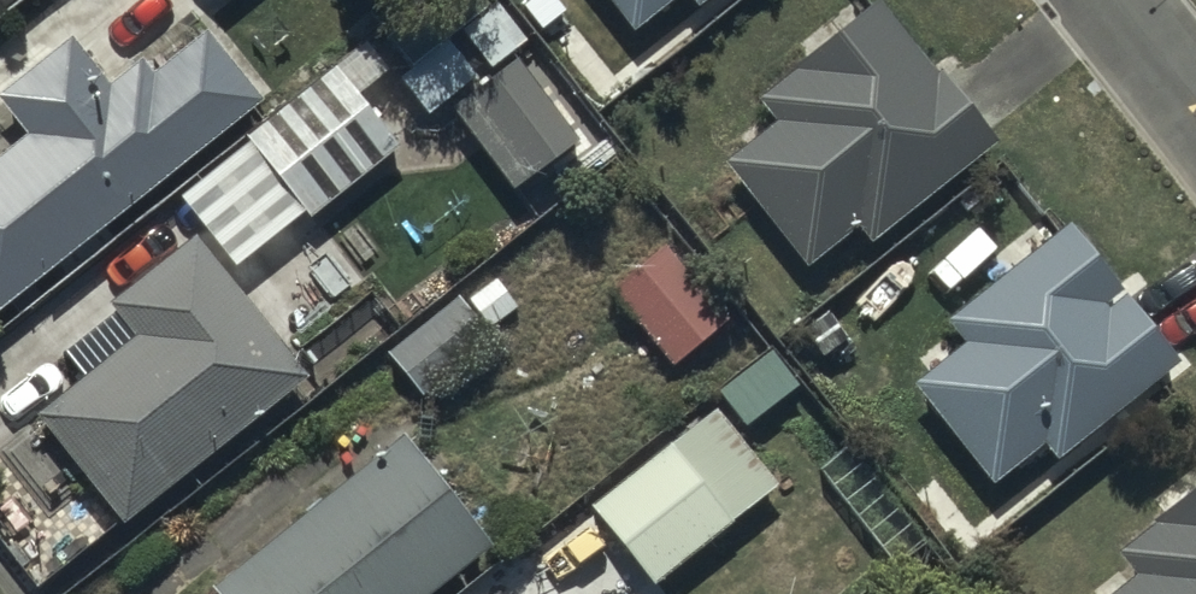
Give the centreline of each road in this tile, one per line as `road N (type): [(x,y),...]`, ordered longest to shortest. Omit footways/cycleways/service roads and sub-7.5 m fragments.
road 1 (residential): [(1195,102),(1115,0)]

